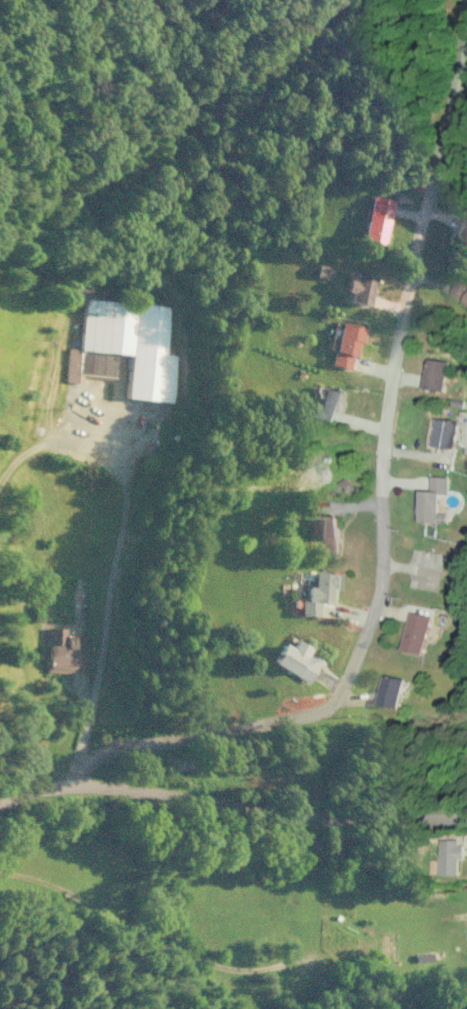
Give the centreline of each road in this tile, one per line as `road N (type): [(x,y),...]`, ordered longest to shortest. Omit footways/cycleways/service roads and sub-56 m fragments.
road 1 (residential): [(66,783),(99,751),(312,716),(342,684),(377,599),(391,382),(466,0)]
road 2 (tertiary): [(466,810),(310,808),(162,784),(66,783)]

